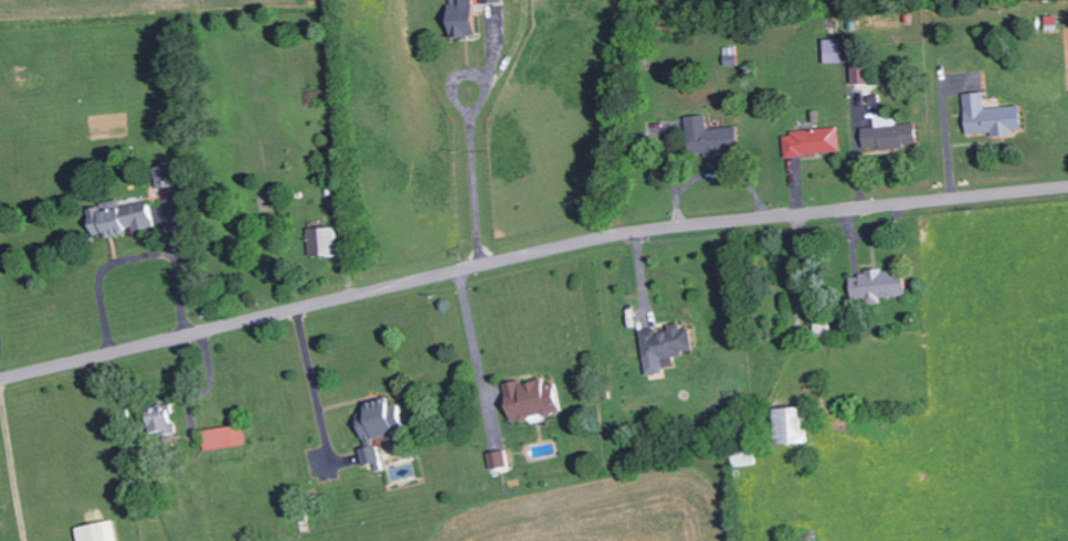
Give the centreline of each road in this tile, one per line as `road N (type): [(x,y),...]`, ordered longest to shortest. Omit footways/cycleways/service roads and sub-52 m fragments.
road 1 (residential): [(0,378),(594,238),(1067,187)]

